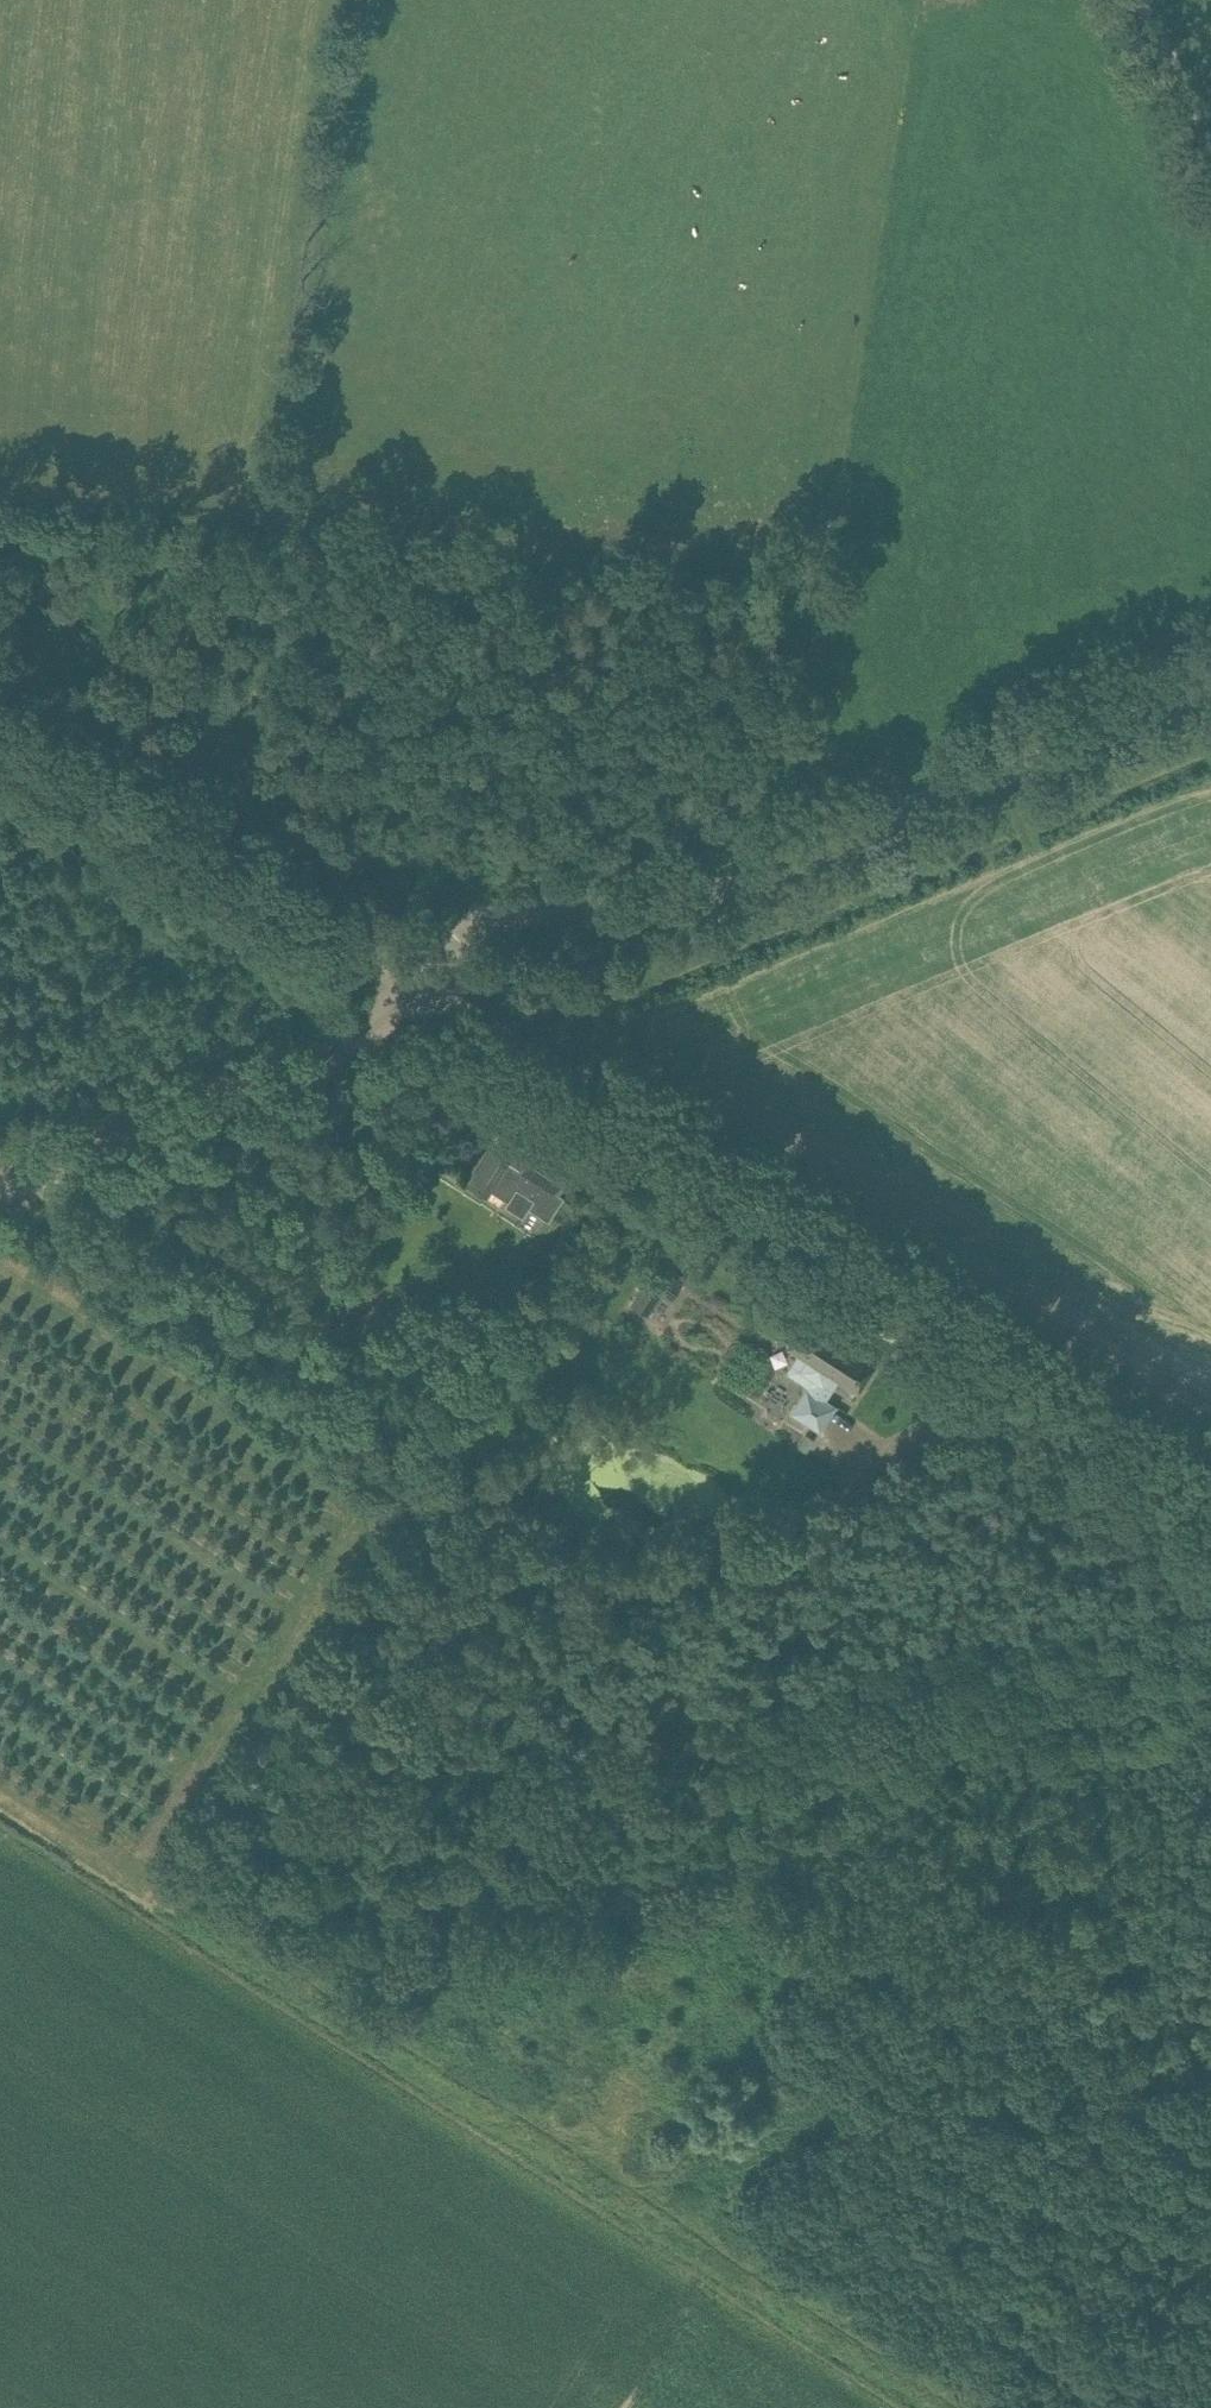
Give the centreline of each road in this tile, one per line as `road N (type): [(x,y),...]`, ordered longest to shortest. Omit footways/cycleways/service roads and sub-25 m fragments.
road 1 (unclassified): [(1210,1484),(420,978)]
road 2 (unclassified): [(420,978),(488,908),(524,892),(655,886),(734,869),(1210,678)]
road 3 (unclassified): [(420,978),(0,706)]
road 4 (unclassified): [(0,1181),(357,1025),(420,978)]

